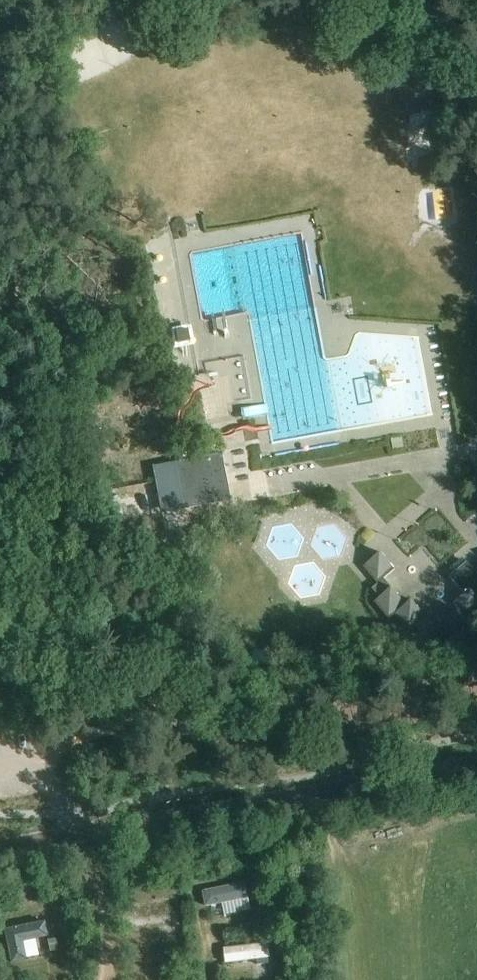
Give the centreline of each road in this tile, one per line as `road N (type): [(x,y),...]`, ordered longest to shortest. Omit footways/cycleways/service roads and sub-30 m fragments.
road 1 (unclassified): [(0,847),(476,765)]

